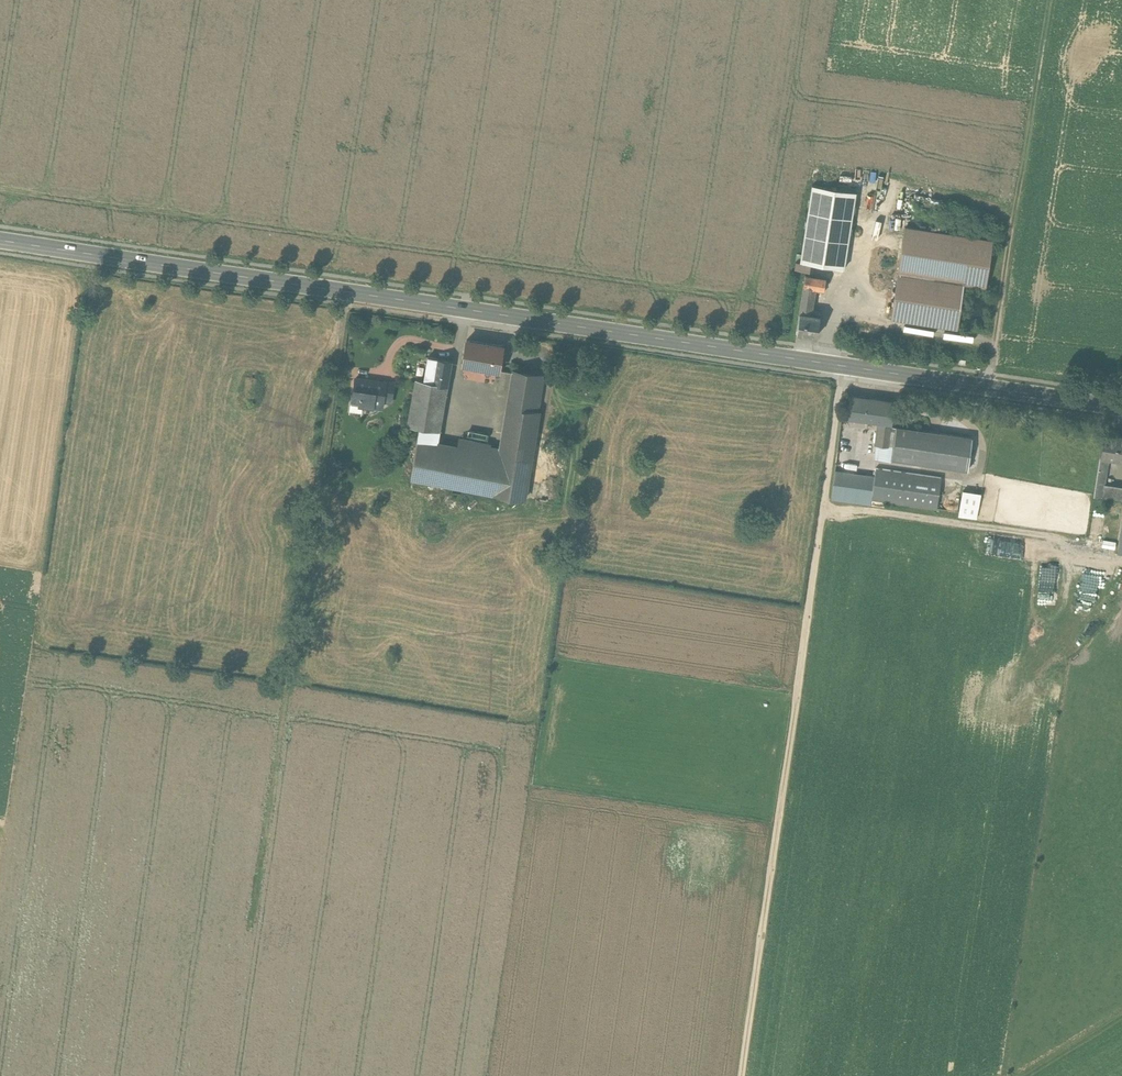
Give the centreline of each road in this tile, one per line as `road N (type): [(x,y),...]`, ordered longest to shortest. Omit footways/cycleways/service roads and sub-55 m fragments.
road 1 (secondary): [(1121,407),(0,240)]
road 2 (track): [(821,525),(743,1075)]
road 3 (track): [(1050,0),(988,387)]

